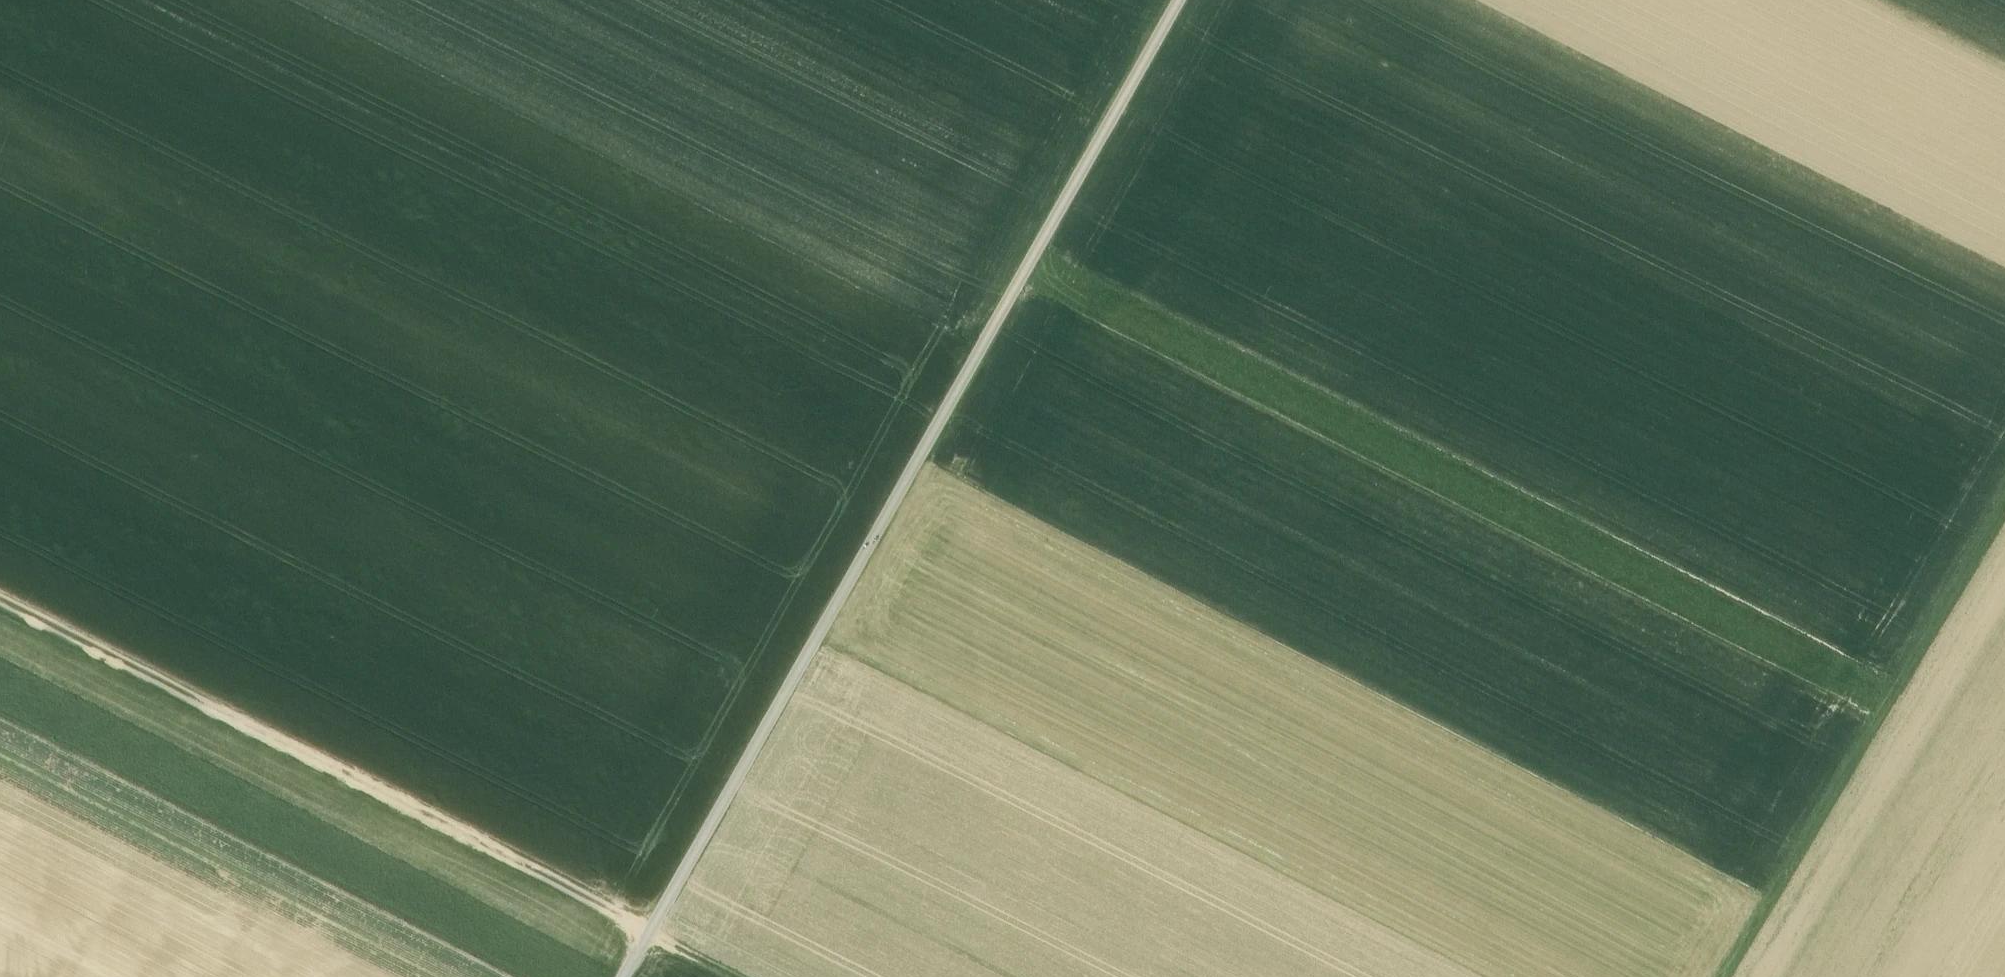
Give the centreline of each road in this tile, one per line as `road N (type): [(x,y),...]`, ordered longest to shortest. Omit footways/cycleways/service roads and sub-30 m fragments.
road 1 (track): [(1180,0),(624,976)]
road 2 (track): [(0,603),(736,976)]
road 3 (track): [(1735,976),(2004,531)]

